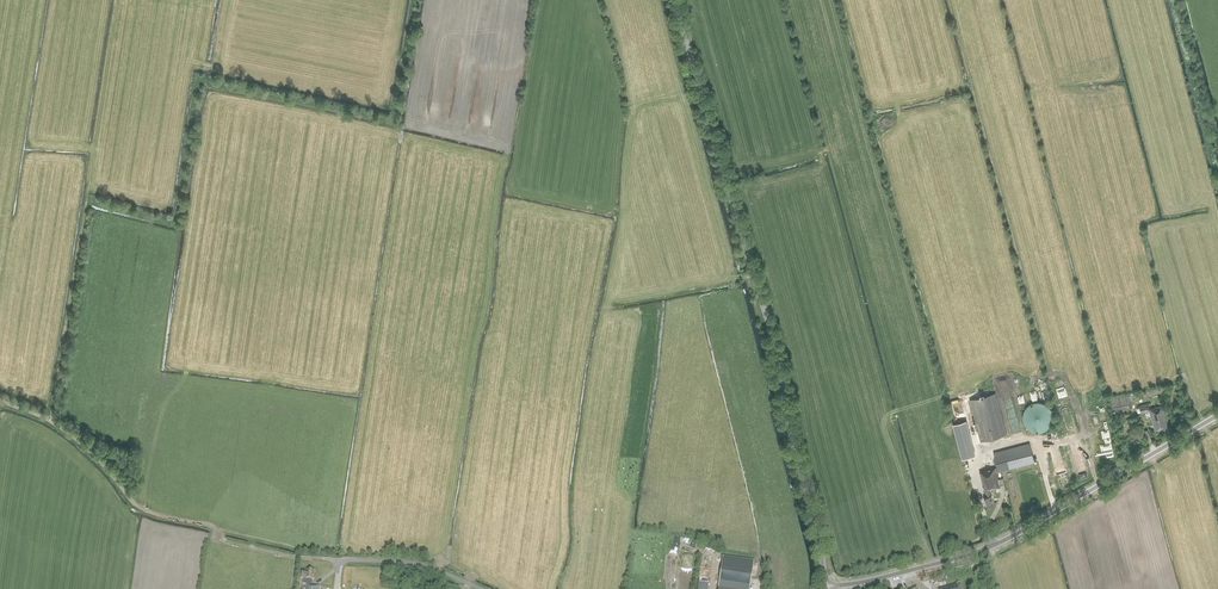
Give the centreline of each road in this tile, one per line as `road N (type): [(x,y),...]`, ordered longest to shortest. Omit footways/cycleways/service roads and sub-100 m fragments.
road 1 (tertiary): [(824,587),(783,377),(675,0)]
road 2 (tertiary): [(824,587),(992,549),(1217,418)]
road 3 (track): [(48,420),(146,511),(213,527),(229,542),(323,559)]
road 4 (unclassified): [(482,588),(417,564),(323,559)]

